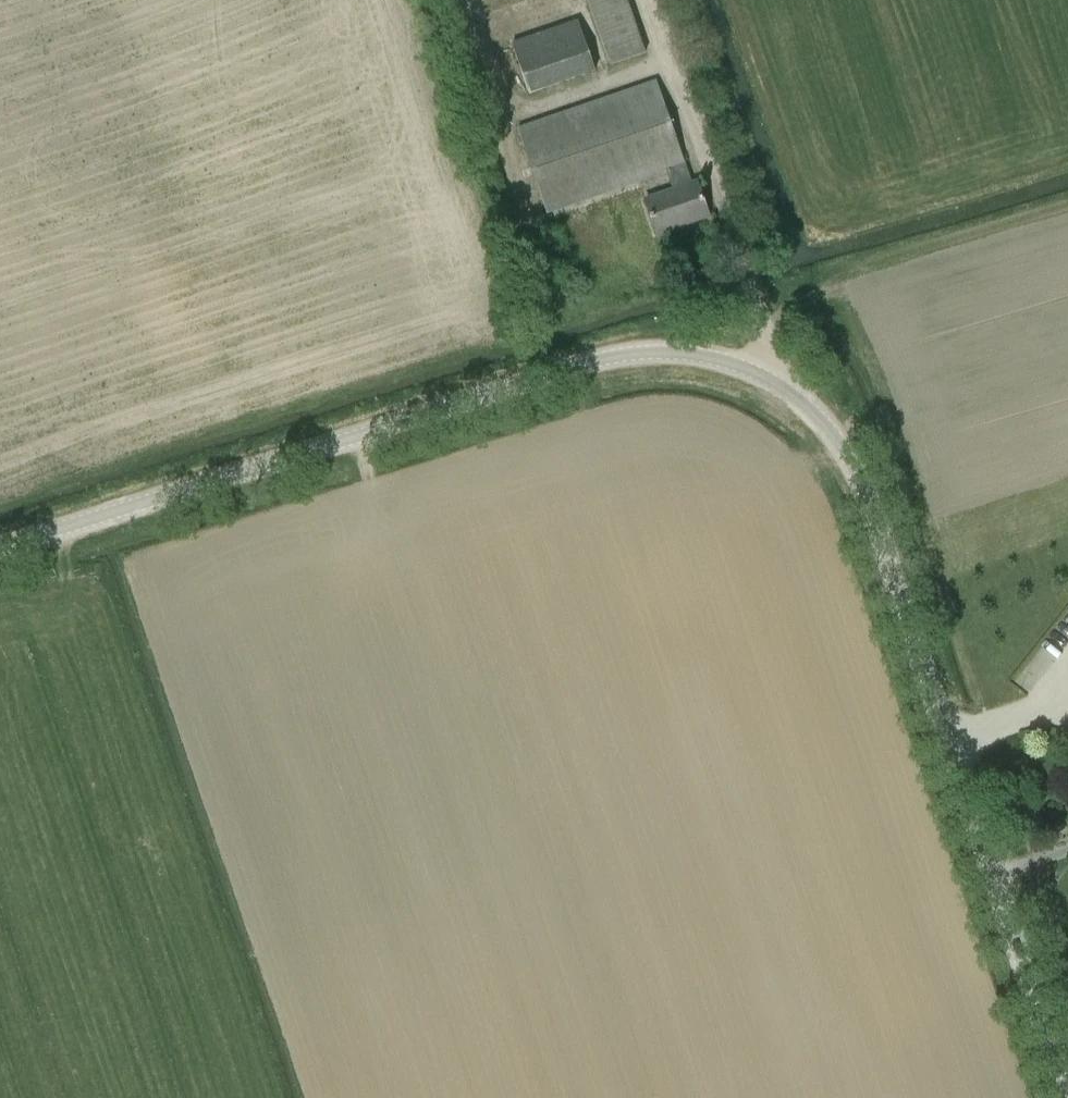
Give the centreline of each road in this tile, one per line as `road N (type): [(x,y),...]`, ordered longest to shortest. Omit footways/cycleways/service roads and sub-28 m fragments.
road 1 (unclassified): [(1067,1082),(871,503),(829,425),(775,382),(696,357),(595,362),(0,547)]

